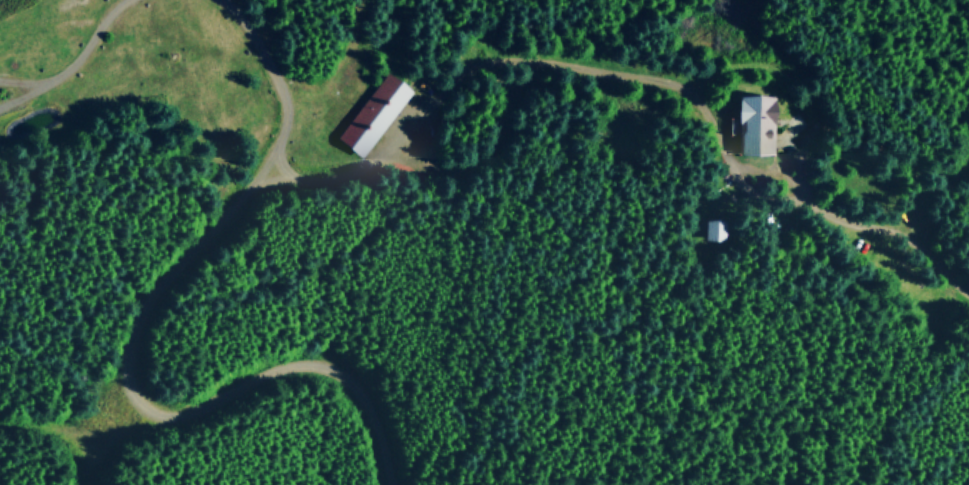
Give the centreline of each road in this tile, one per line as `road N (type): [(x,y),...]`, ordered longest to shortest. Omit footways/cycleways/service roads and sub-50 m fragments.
road 1 (track): [(235,213),(269,198),(450,181),(486,170),(538,78),(561,64),(695,91),(730,159)]
road 2 (track): [(166,441),(201,410),(280,367),(312,362),(341,369),(367,391),(389,484)]
road 3 (track): [(187,423),(156,416),(124,371),(133,334),(161,291),(235,213)]
road 4 (track): [(235,213),(277,135),(284,97),(243,18),(221,0)]
road 5 (track): [(968,295),(903,236),(819,211),(779,173)]
road 6 (track): [(0,427),(63,430),(94,455),(125,459),(166,441)]
road 7 (track): [(128,0),(103,18),(62,75),(31,92)]

